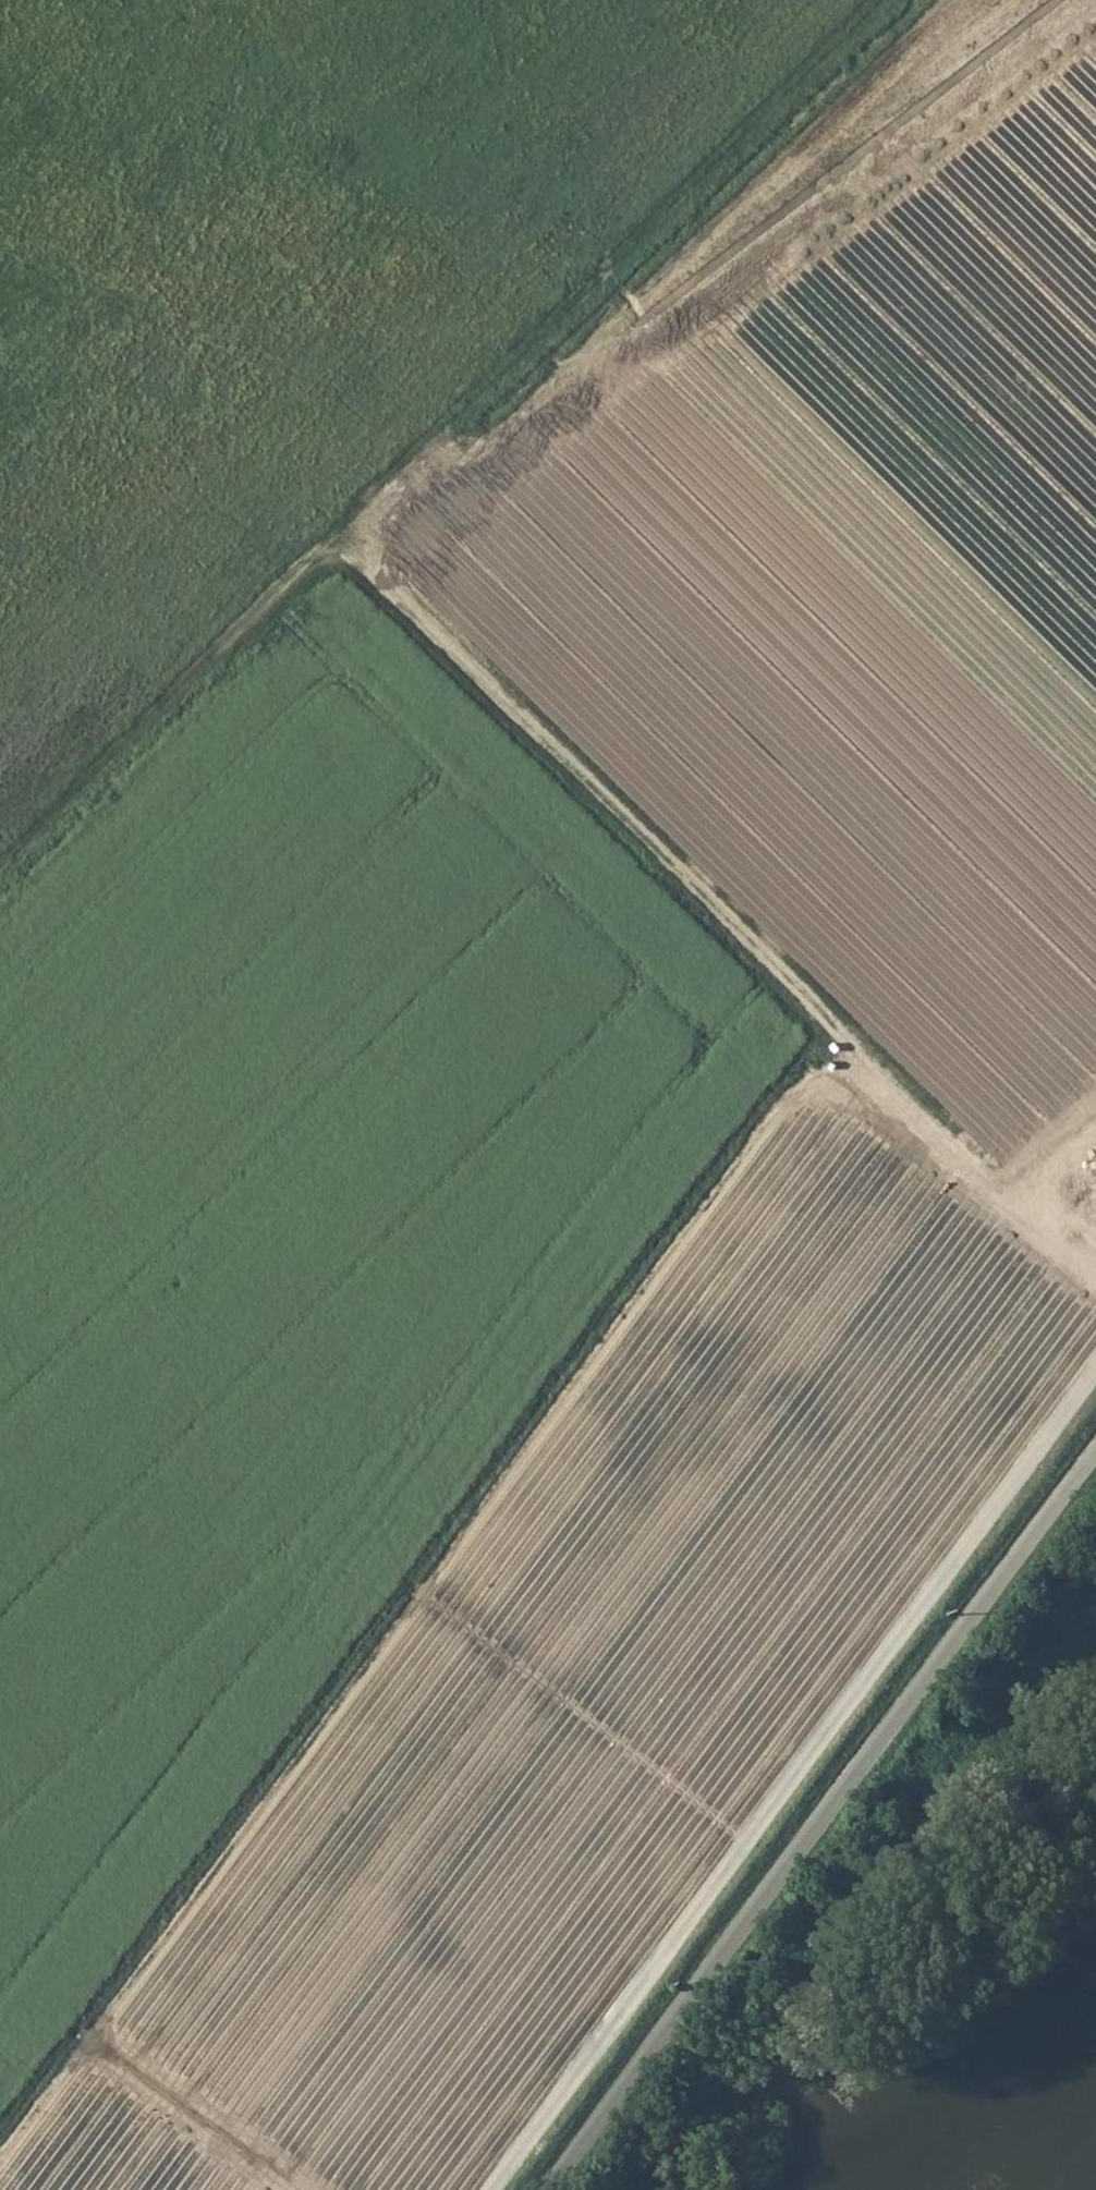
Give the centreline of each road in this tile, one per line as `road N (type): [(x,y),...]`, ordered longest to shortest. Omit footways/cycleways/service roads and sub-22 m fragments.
road 1 (track): [(873,0),(0,866)]
road 2 (track): [(546,2189),(1095,1454)]

